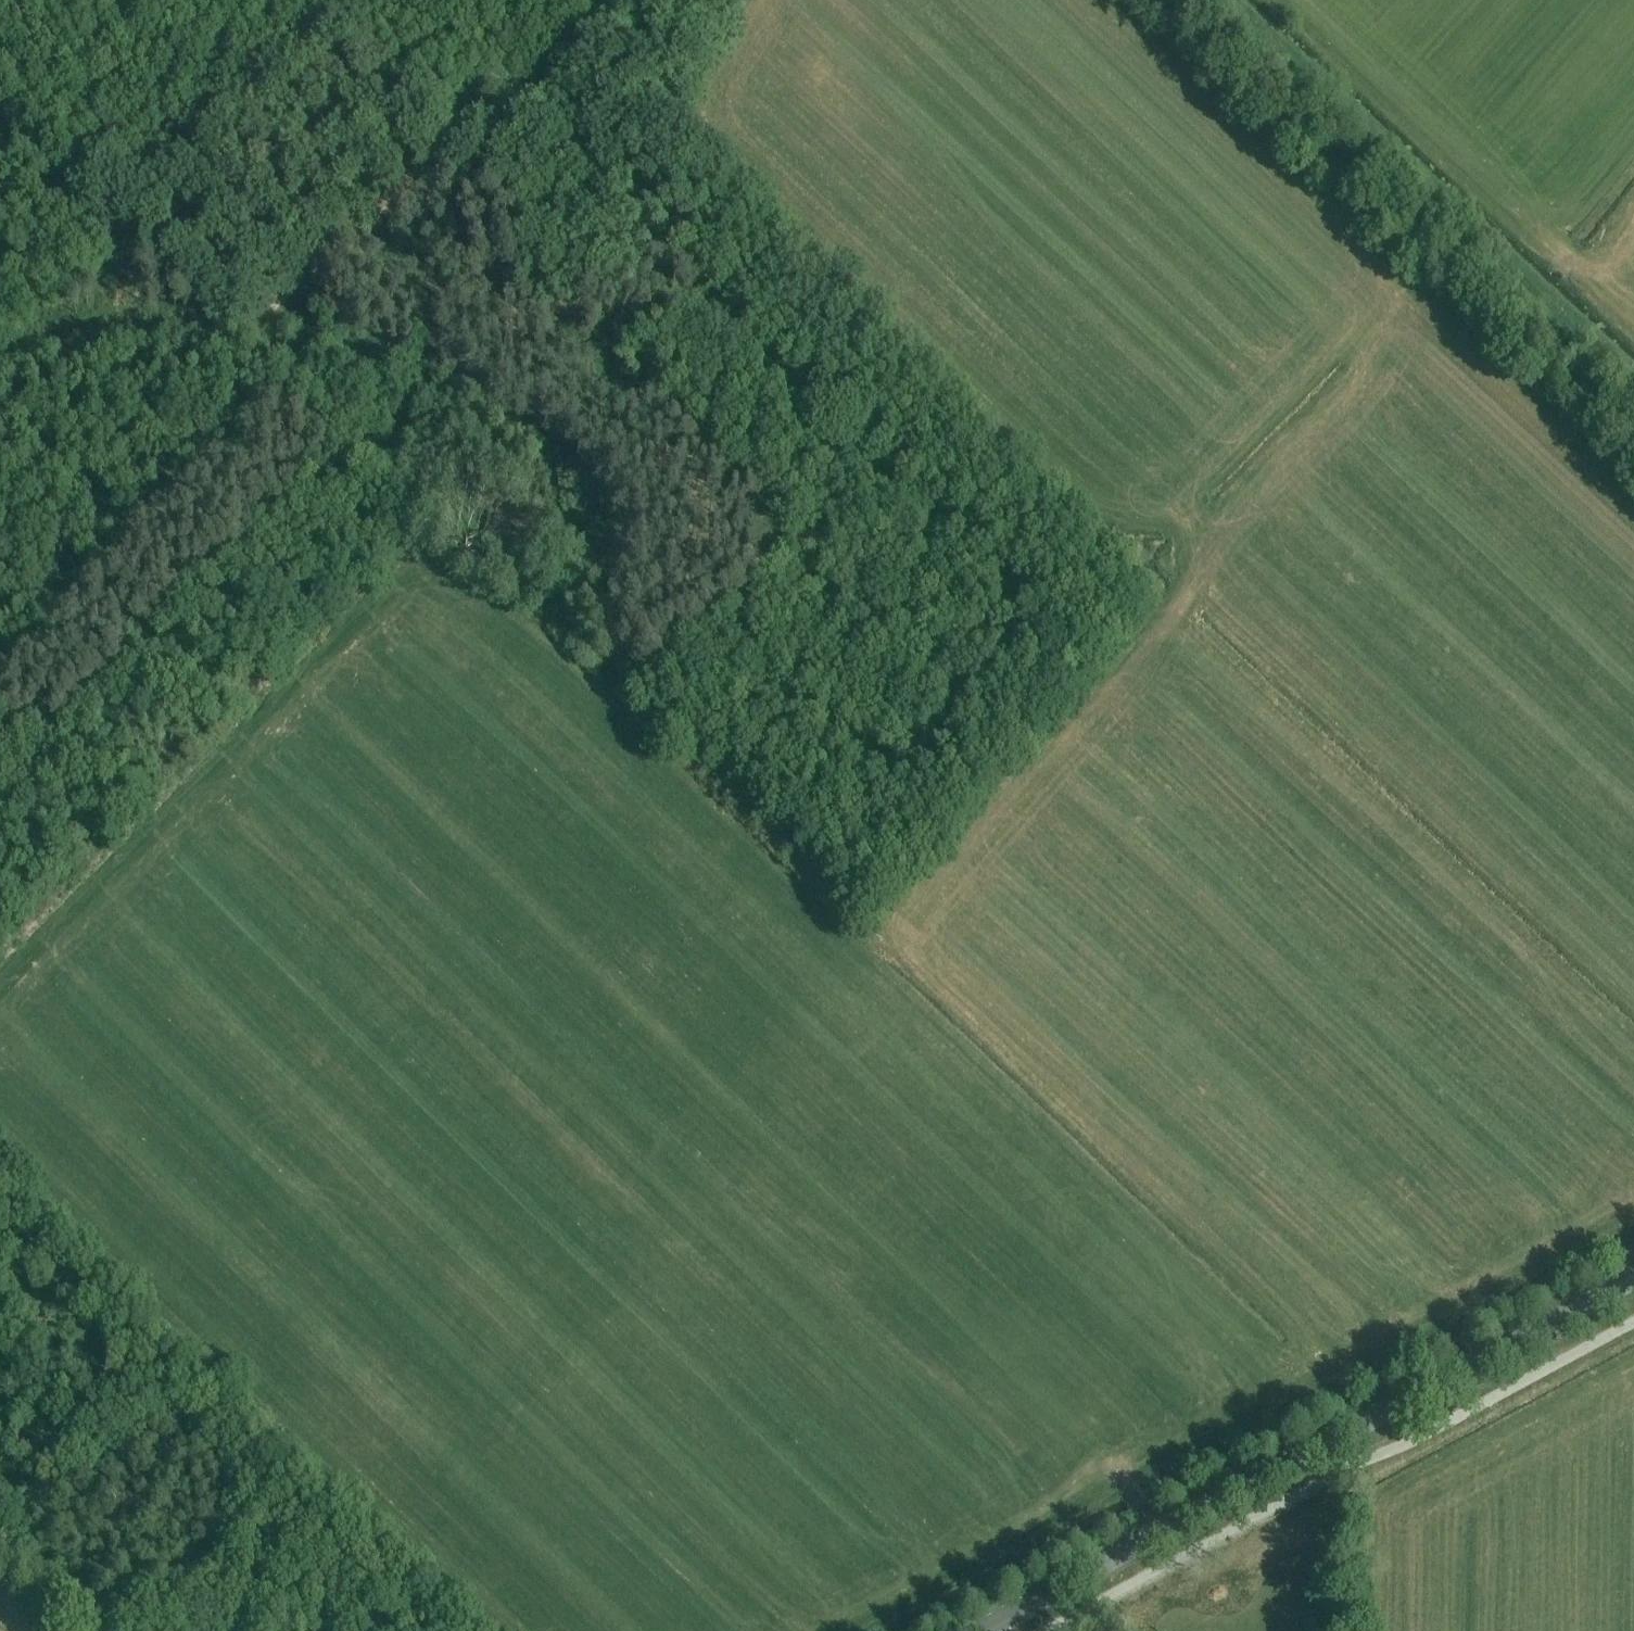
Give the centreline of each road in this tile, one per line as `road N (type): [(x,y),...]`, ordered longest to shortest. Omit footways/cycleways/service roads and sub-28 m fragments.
road 1 (track): [(0,347),(258,307),(619,0)]
road 2 (tertiary): [(999,1621),(1633,1282)]

